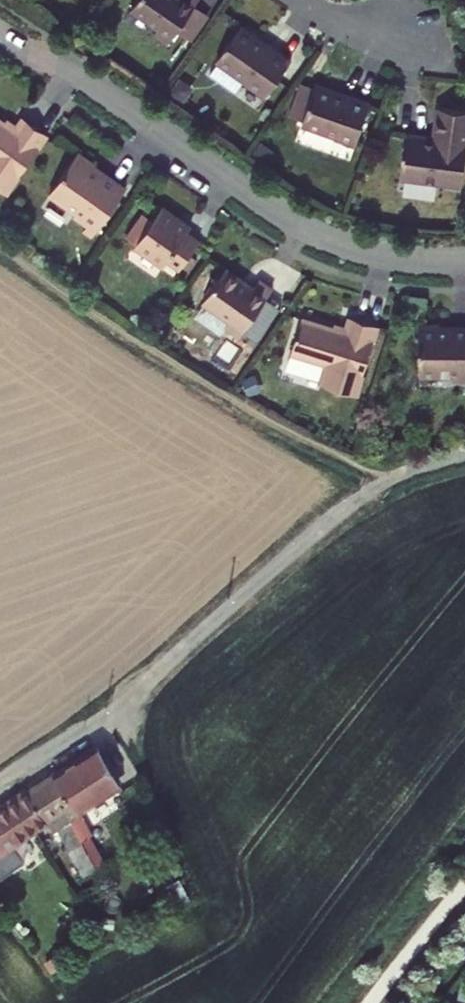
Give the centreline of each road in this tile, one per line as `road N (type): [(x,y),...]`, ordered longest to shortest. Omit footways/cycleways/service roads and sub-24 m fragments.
road 1 (residential): [(464,260),(383,255),(312,231),(86,78),(0,34)]
road 2 (residential): [(401,474),(287,556),(105,722),(0,790)]

